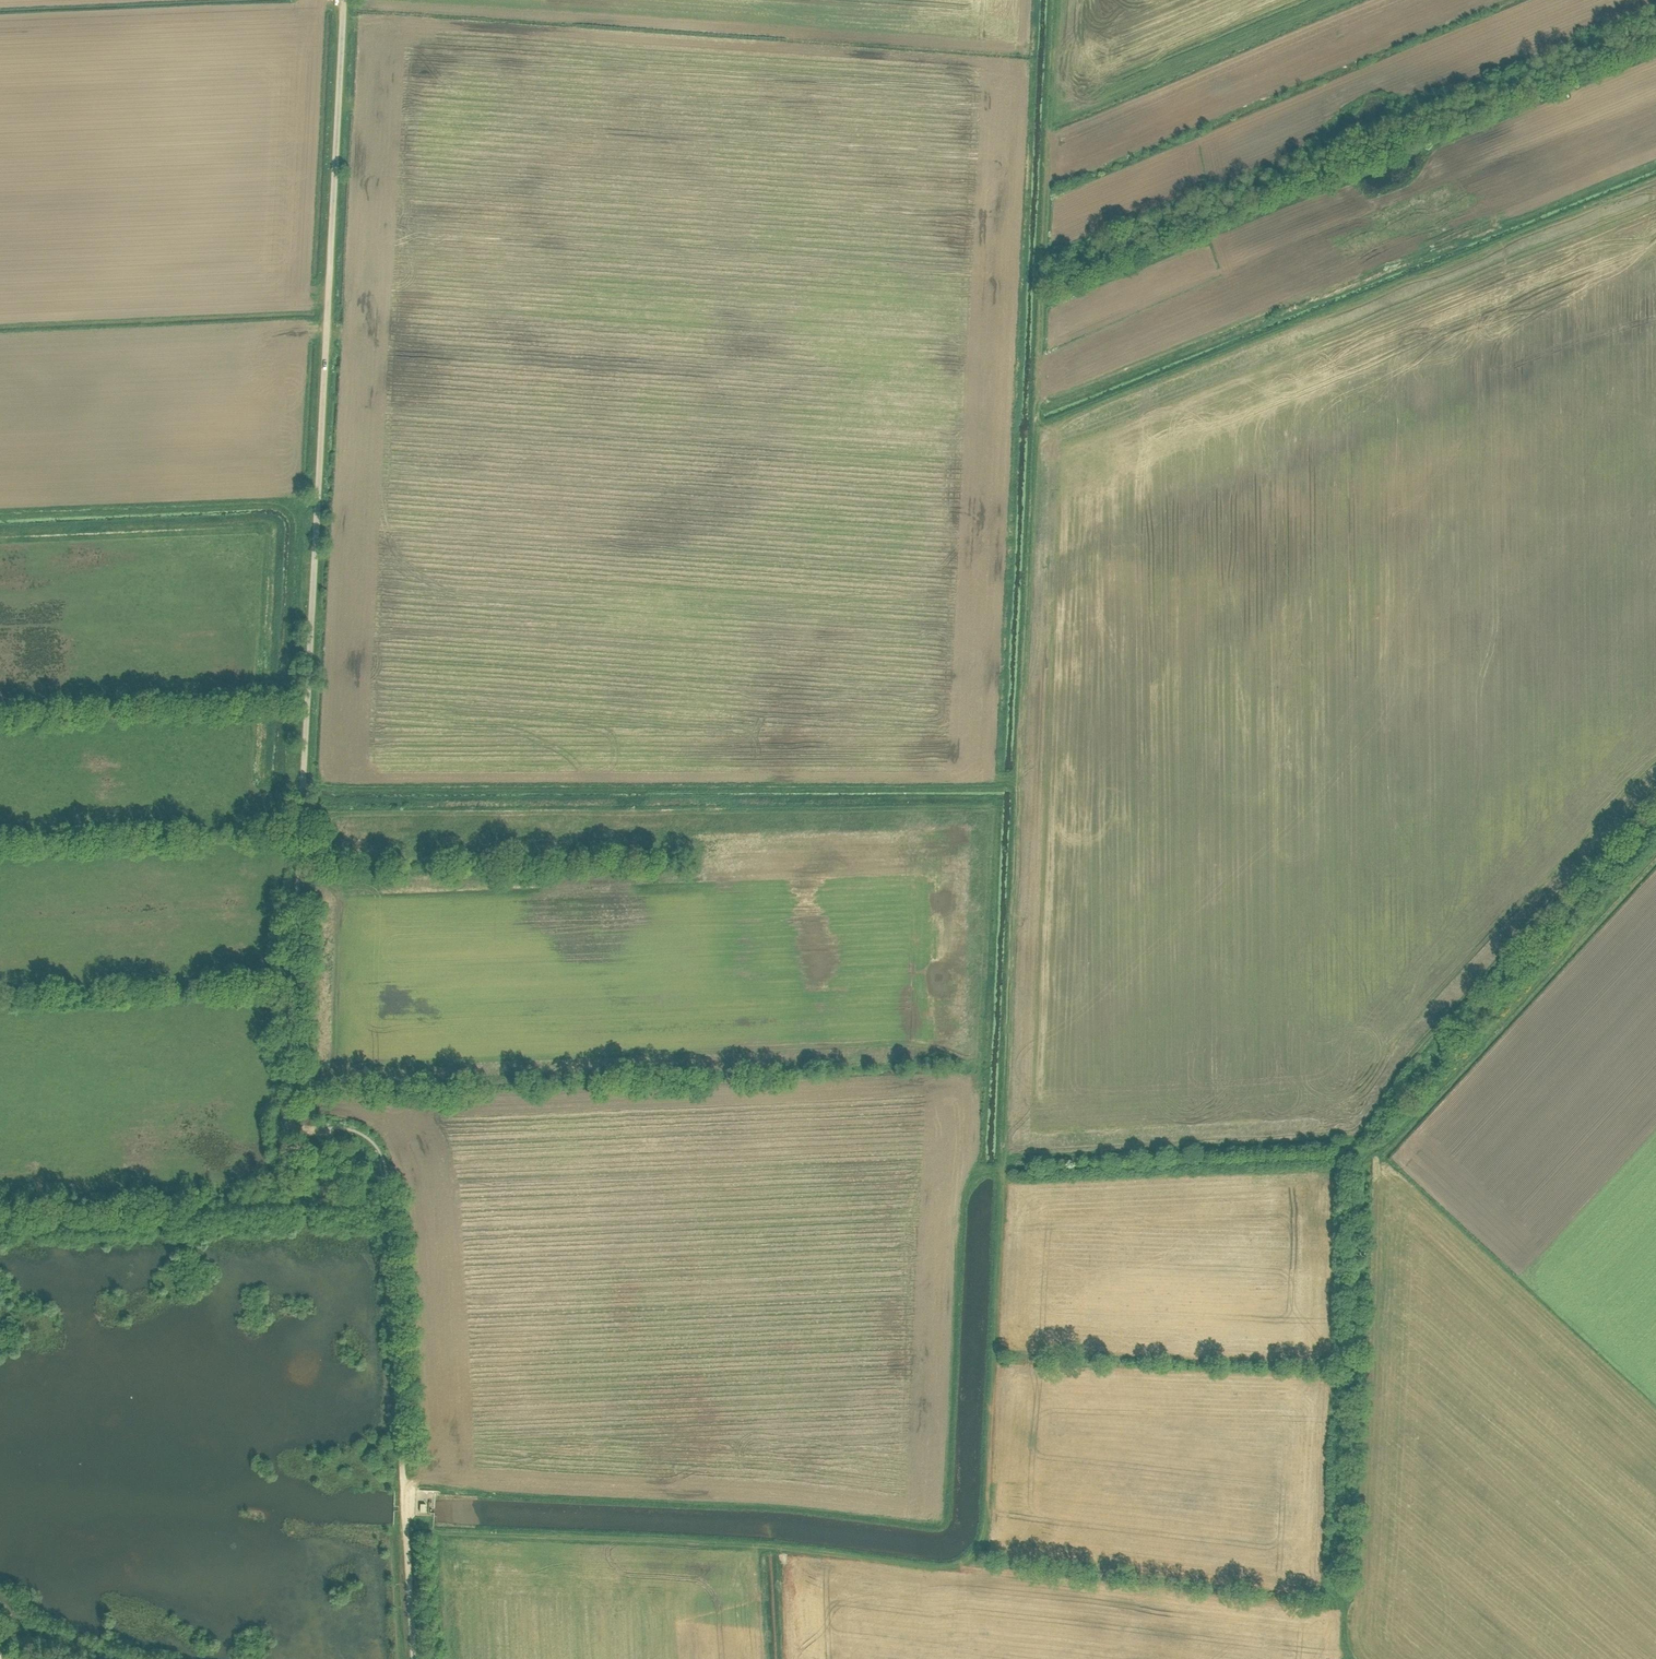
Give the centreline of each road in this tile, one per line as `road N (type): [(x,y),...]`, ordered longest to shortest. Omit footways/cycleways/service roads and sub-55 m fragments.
road 1 (track): [(403,1480),(463,1495),(946,1521),(957,1229),(976,1177),(1002,1173),(1055,0)]
road 2 (unclassified): [(285,1128),(343,0)]
road 3 (track): [(406,1521),(744,1536),(956,1562),(974,1551),(983,1532),(1002,1173)]
road 4 (track): [(1347,1658),(1340,1587),(1358,1156)]
road 5 (unclassified): [(414,1658),(402,1462)]

